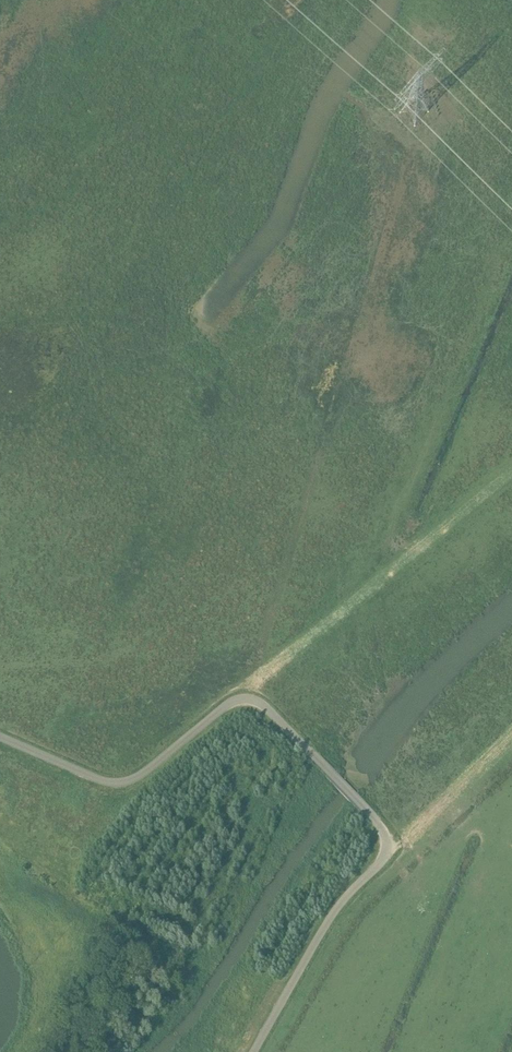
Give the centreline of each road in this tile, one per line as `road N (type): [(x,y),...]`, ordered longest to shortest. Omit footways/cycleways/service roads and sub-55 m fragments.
road 1 (unclassified): [(253,1051),(309,952),(373,875),(386,832),(268,705),(249,699),(118,783),(0,737)]

